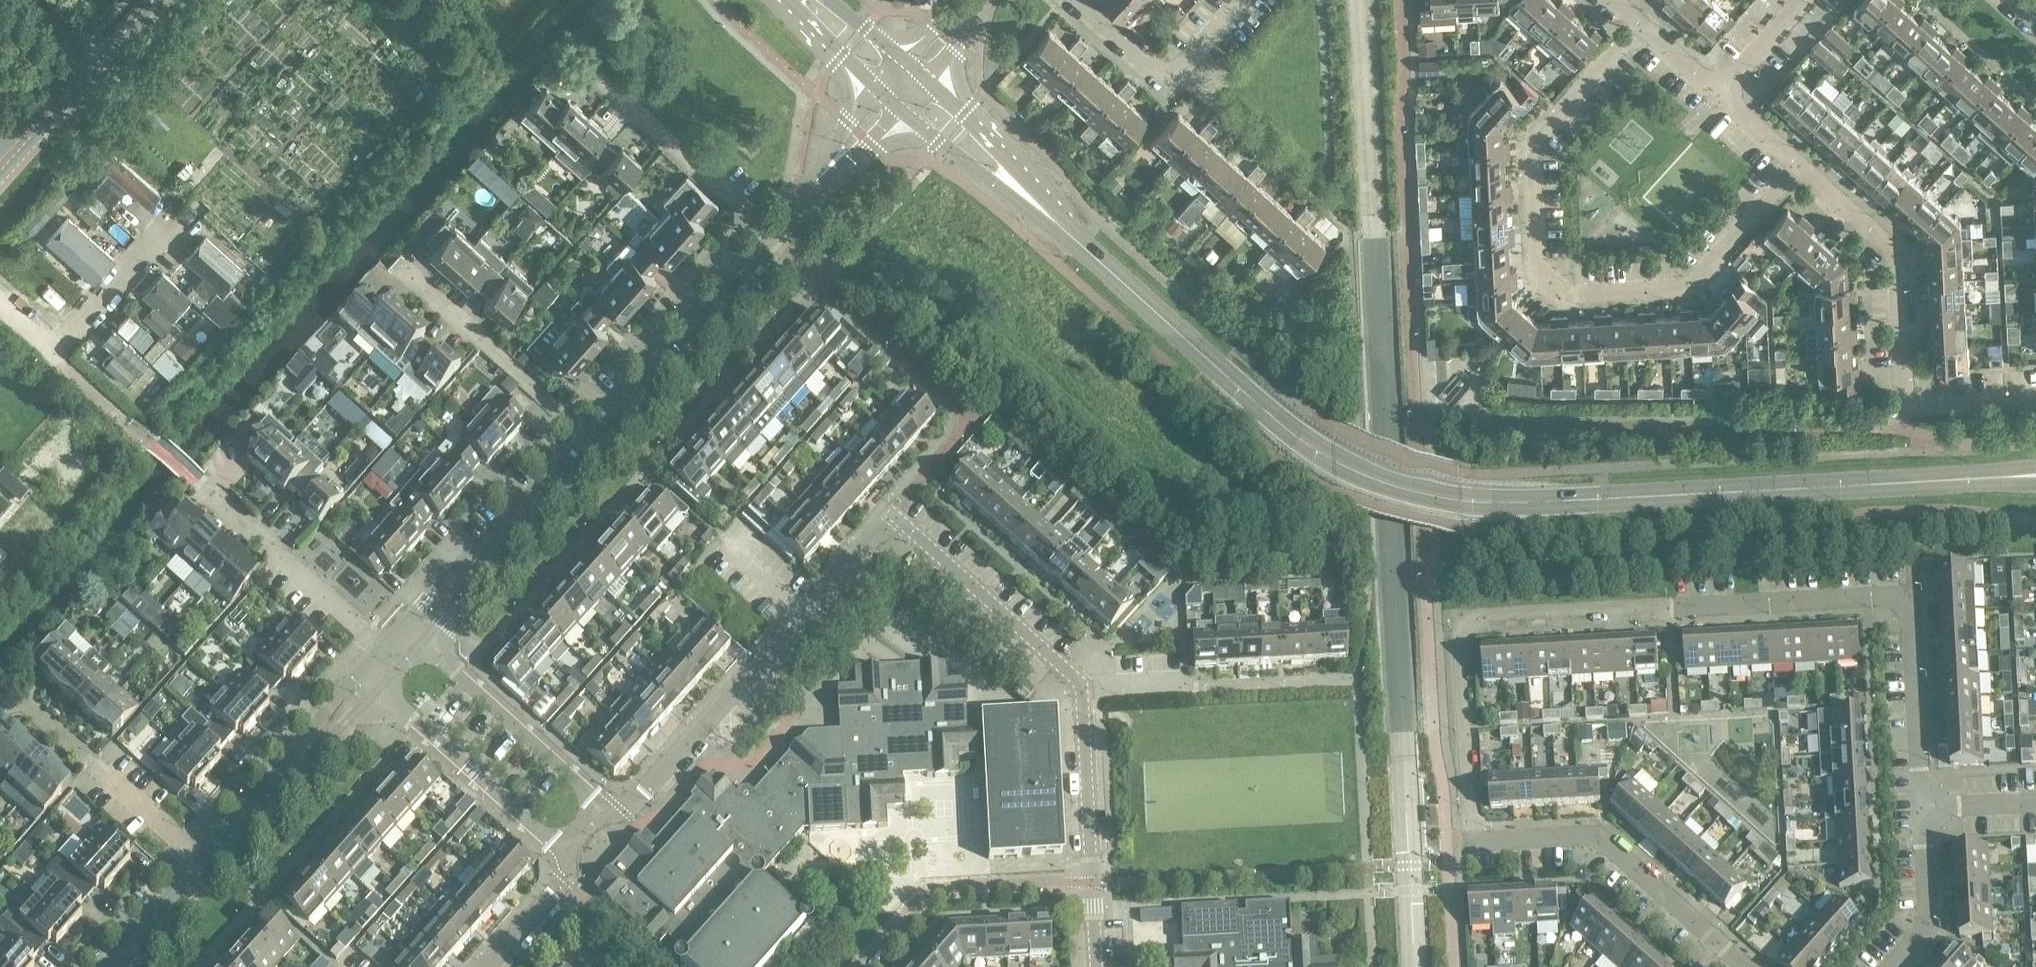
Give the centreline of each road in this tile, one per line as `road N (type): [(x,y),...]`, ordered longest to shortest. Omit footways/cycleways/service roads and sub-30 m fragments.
road 1 (secondary): [(2024,475),(1484,505),(1442,499),(1350,468),(1315,448),(1066,231)]
road 2 (residential): [(1921,809),(1909,594),(1464,618),(1474,842)]
road 3 (residential): [(1793,161),(1685,280),(1546,292),(1536,145),(1641,31)]
road 4 (residential): [(803,611),(892,515),(1081,690)]
road 5 (residential): [(1743,966),(1600,836),(1474,842)]
road 6 (residential): [(1906,403),(1897,255),(1793,161)]
road 7 (residential): [(615,802),(636,800),(803,611)]
road 8 (residential): [(1092,882),(927,891),(858,966)]
road 9 (residential): [(413,632),(591,433)]
road 10 (residential): [(591,433),(771,236)]
road 11 (residential): [(604,804),(413,632)]
road 12 (residential): [(368,681),(561,850)]
road 13 (residential): [(591,433),(401,265)]
road 14 (residential): [(0,300),(51,346),(173,215)]
road 15 (residential): [(771,236),(591,73)]
road 16 (residential): [(208,860),(368,681)]
road 17 (residential): [(386,651),(207,492)]
road 18 (tertiary): [(0,178),(158,0)]
road 19 (residential): [(1241,0),(1167,81),(1070,0)]
road 20 (secondary): [(898,109),(1031,213),(1066,231)]
road 21 (secondary): [(1066,231),(928,79)]
road 22 (residential): [(1081,690),(1092,882)]
road 23 (residential): [(1890,966),(1928,927),(1921,809)]
road 24 (residential): [(208,860),(94,761)]
road 25 (residential): [(111,966),(208,860)]
road 26 (residential): [(1720,98),(1805,0)]
road 27 (secondary): [(788,0),(876,89)]
road 28 (residential): [(484,966),(554,890),(558,871)]

